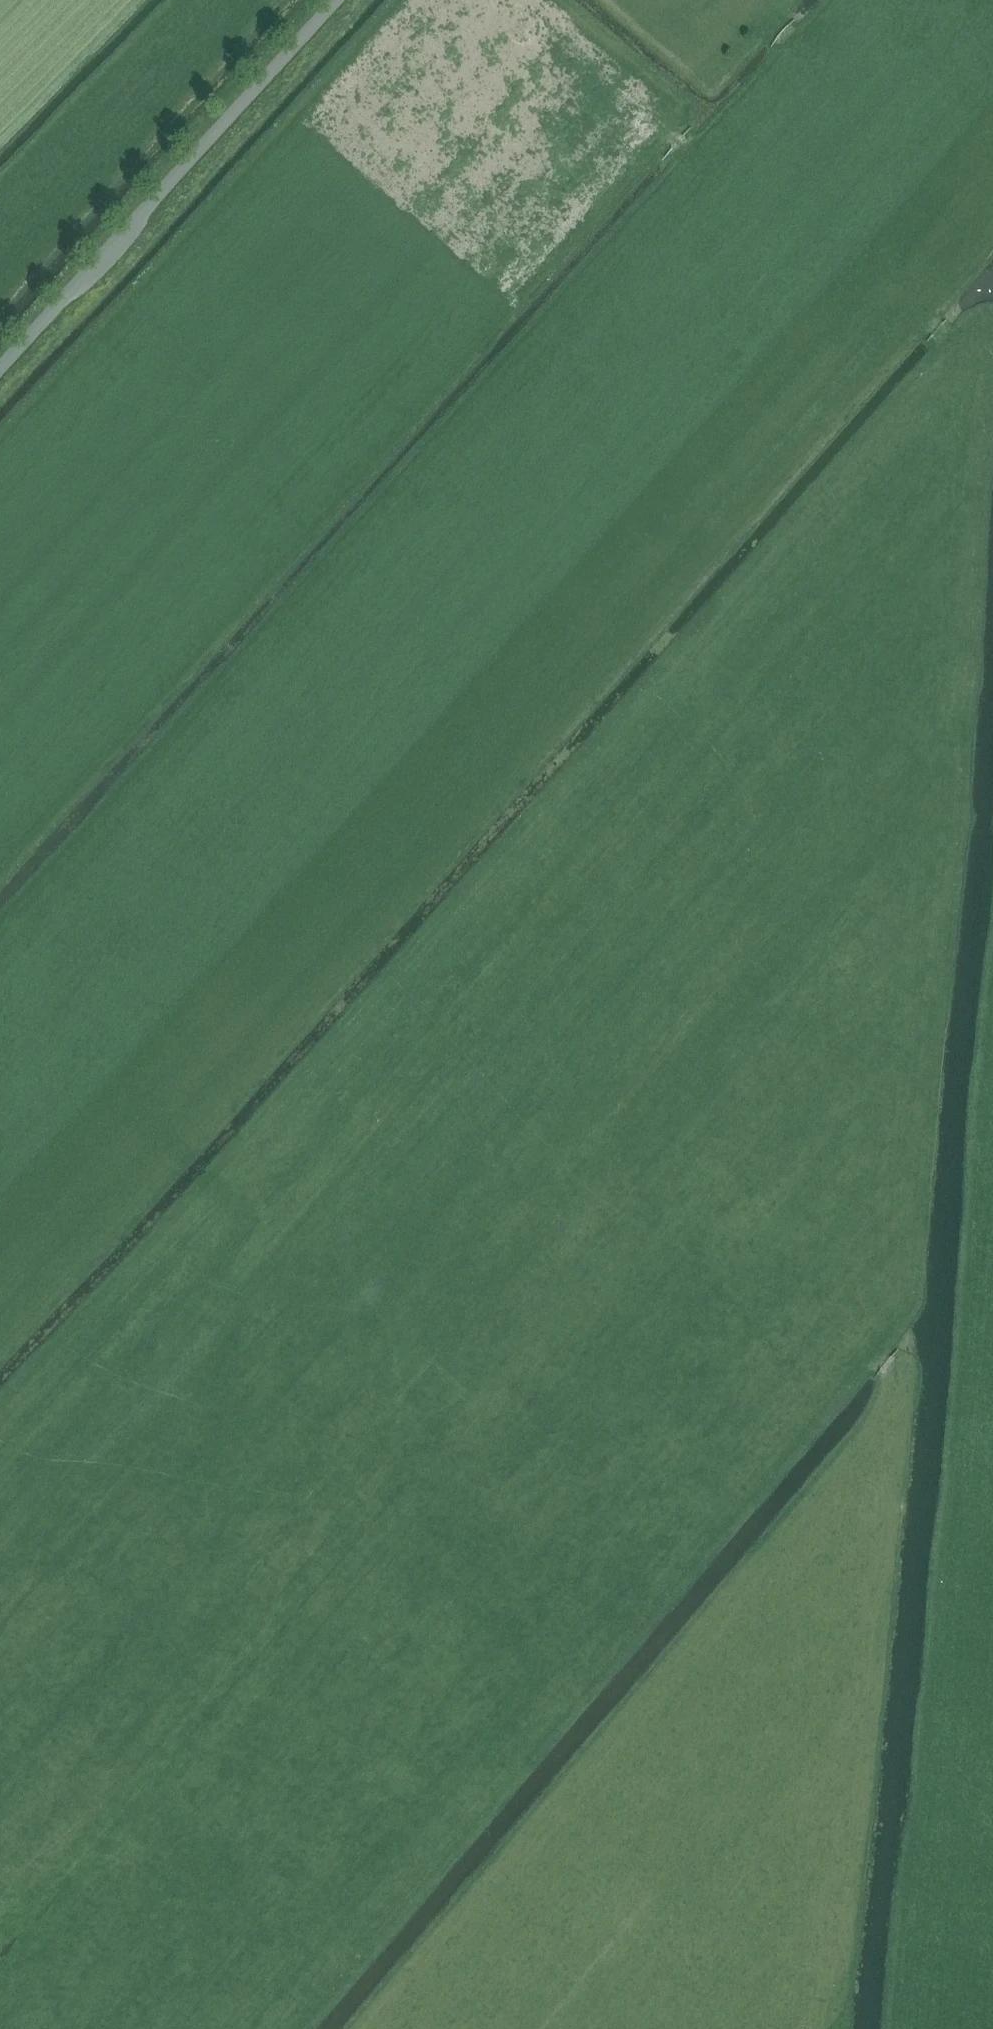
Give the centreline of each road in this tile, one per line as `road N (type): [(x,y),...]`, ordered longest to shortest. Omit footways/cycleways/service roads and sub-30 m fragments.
road 1 (unclassified): [(0,378),(340,0)]

